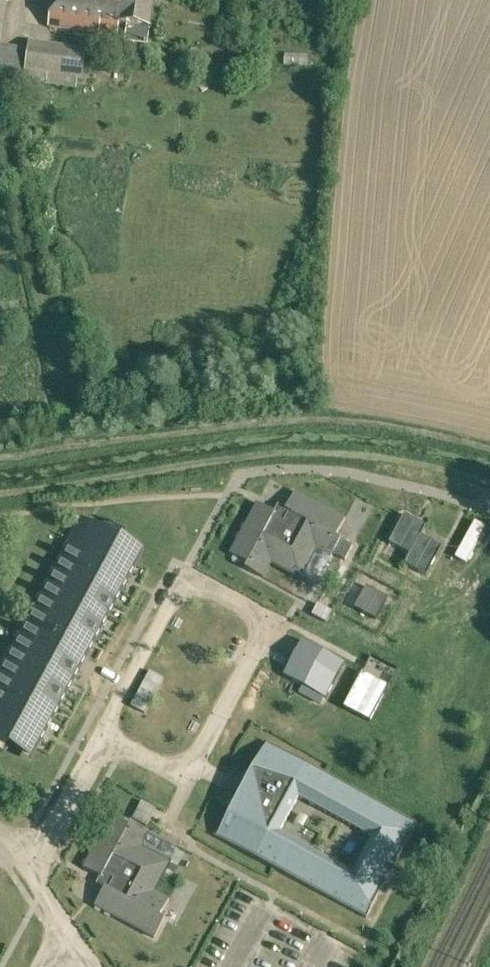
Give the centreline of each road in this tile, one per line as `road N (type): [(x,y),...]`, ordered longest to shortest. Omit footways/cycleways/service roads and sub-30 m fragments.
road 1 (residential): [(184,575),(271,618),(189,772),(103,733)]
road 2 (residential): [(184,575),(245,474),(356,474),(484,510)]
road 3 (residential): [(103,733),(184,575)]
road 4 (residential): [(30,870),(103,733)]

